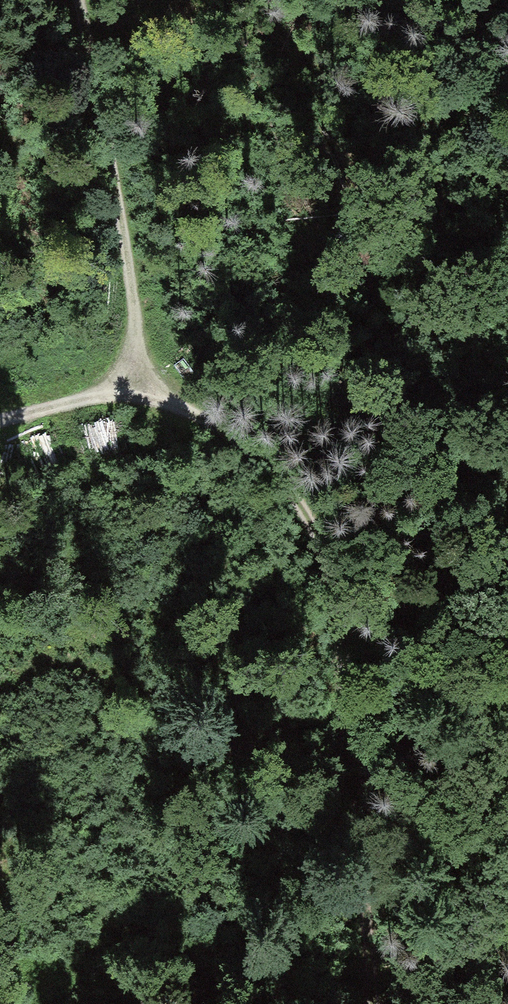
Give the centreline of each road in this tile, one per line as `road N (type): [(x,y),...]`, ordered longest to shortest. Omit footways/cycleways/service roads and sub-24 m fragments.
road 1 (track): [(372,1003),(341,598),(291,484),(207,406),(127,393),(0,416)]
road 2 (track): [(207,406),(234,624),(236,730),(205,1003)]
road 3 (track): [(127,393),(141,308),(125,197),(71,0)]

